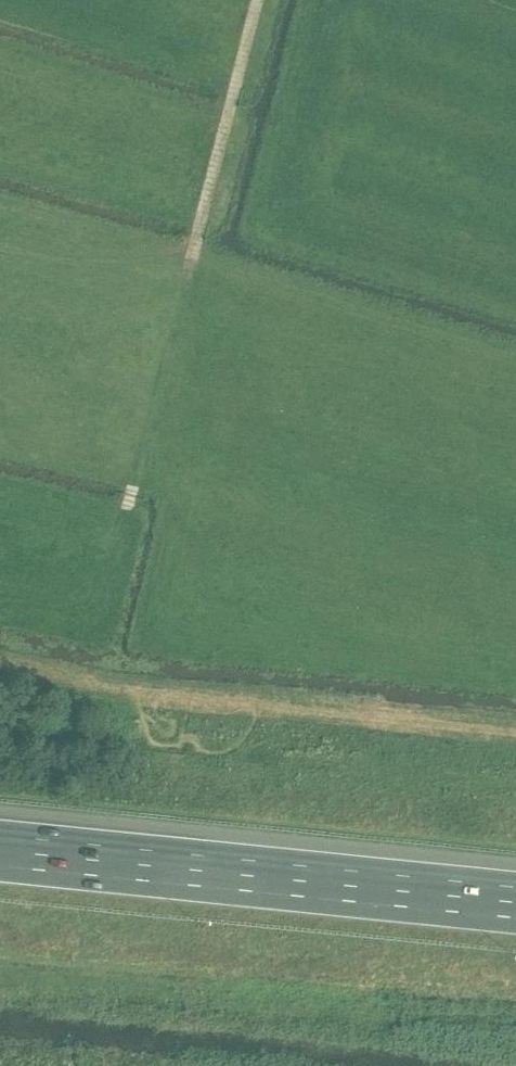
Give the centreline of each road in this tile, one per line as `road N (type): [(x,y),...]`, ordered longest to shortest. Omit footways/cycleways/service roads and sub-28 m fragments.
road 1 (motorway): [(515,902),(0,850)]
road 2 (track): [(257,0),(187,278)]

